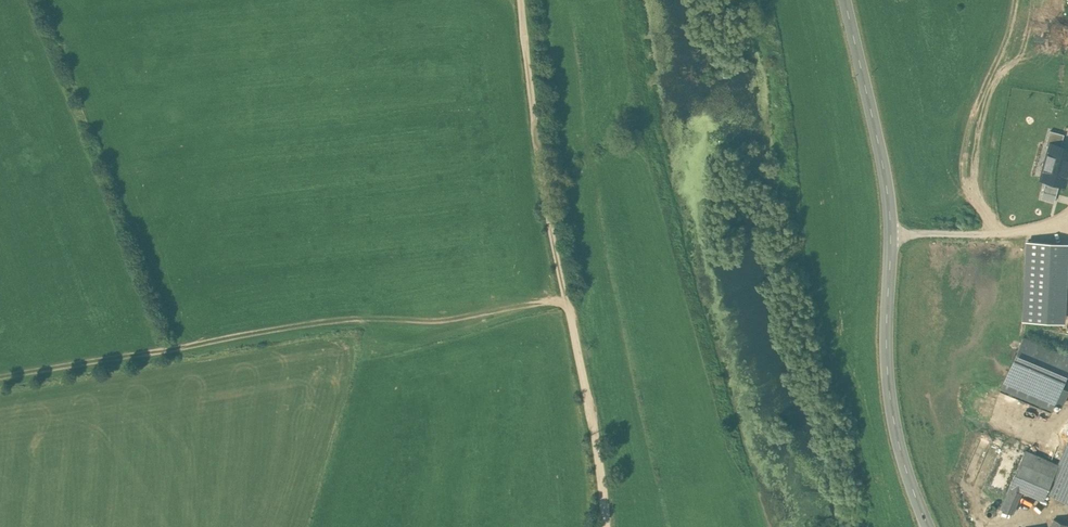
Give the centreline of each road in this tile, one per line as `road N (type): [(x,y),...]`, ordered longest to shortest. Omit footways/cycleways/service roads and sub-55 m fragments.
road 1 (track): [(522,0),(542,172),(594,423),(606,526)]
road 2 (tertiary): [(930,526),(892,413),(891,233)]
road 3 (tertiary): [(891,233),(887,176),(847,0)]
road 4 (residential): [(1067,212),(1022,232),(891,233)]

